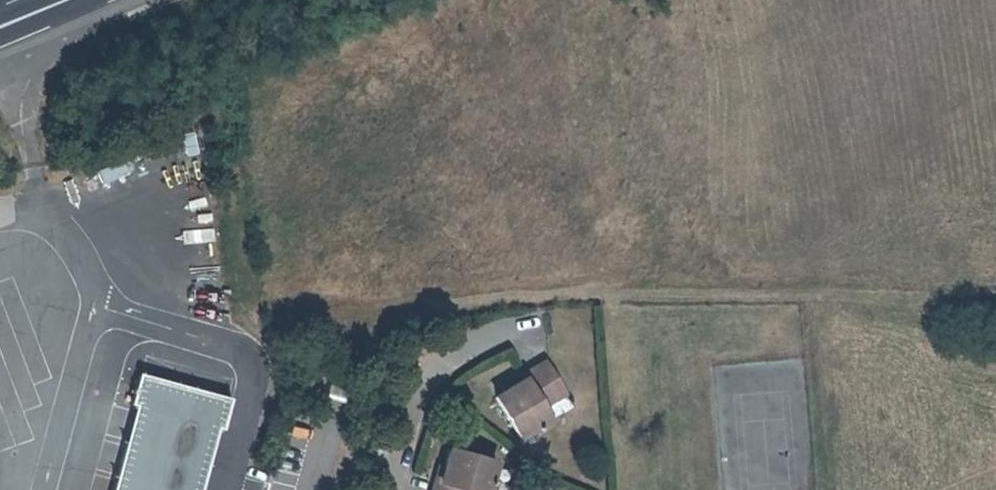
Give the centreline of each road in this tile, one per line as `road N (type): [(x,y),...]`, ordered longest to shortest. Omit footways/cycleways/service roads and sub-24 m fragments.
road 1 (residential): [(397,489),(413,395),(450,355),(537,325)]

